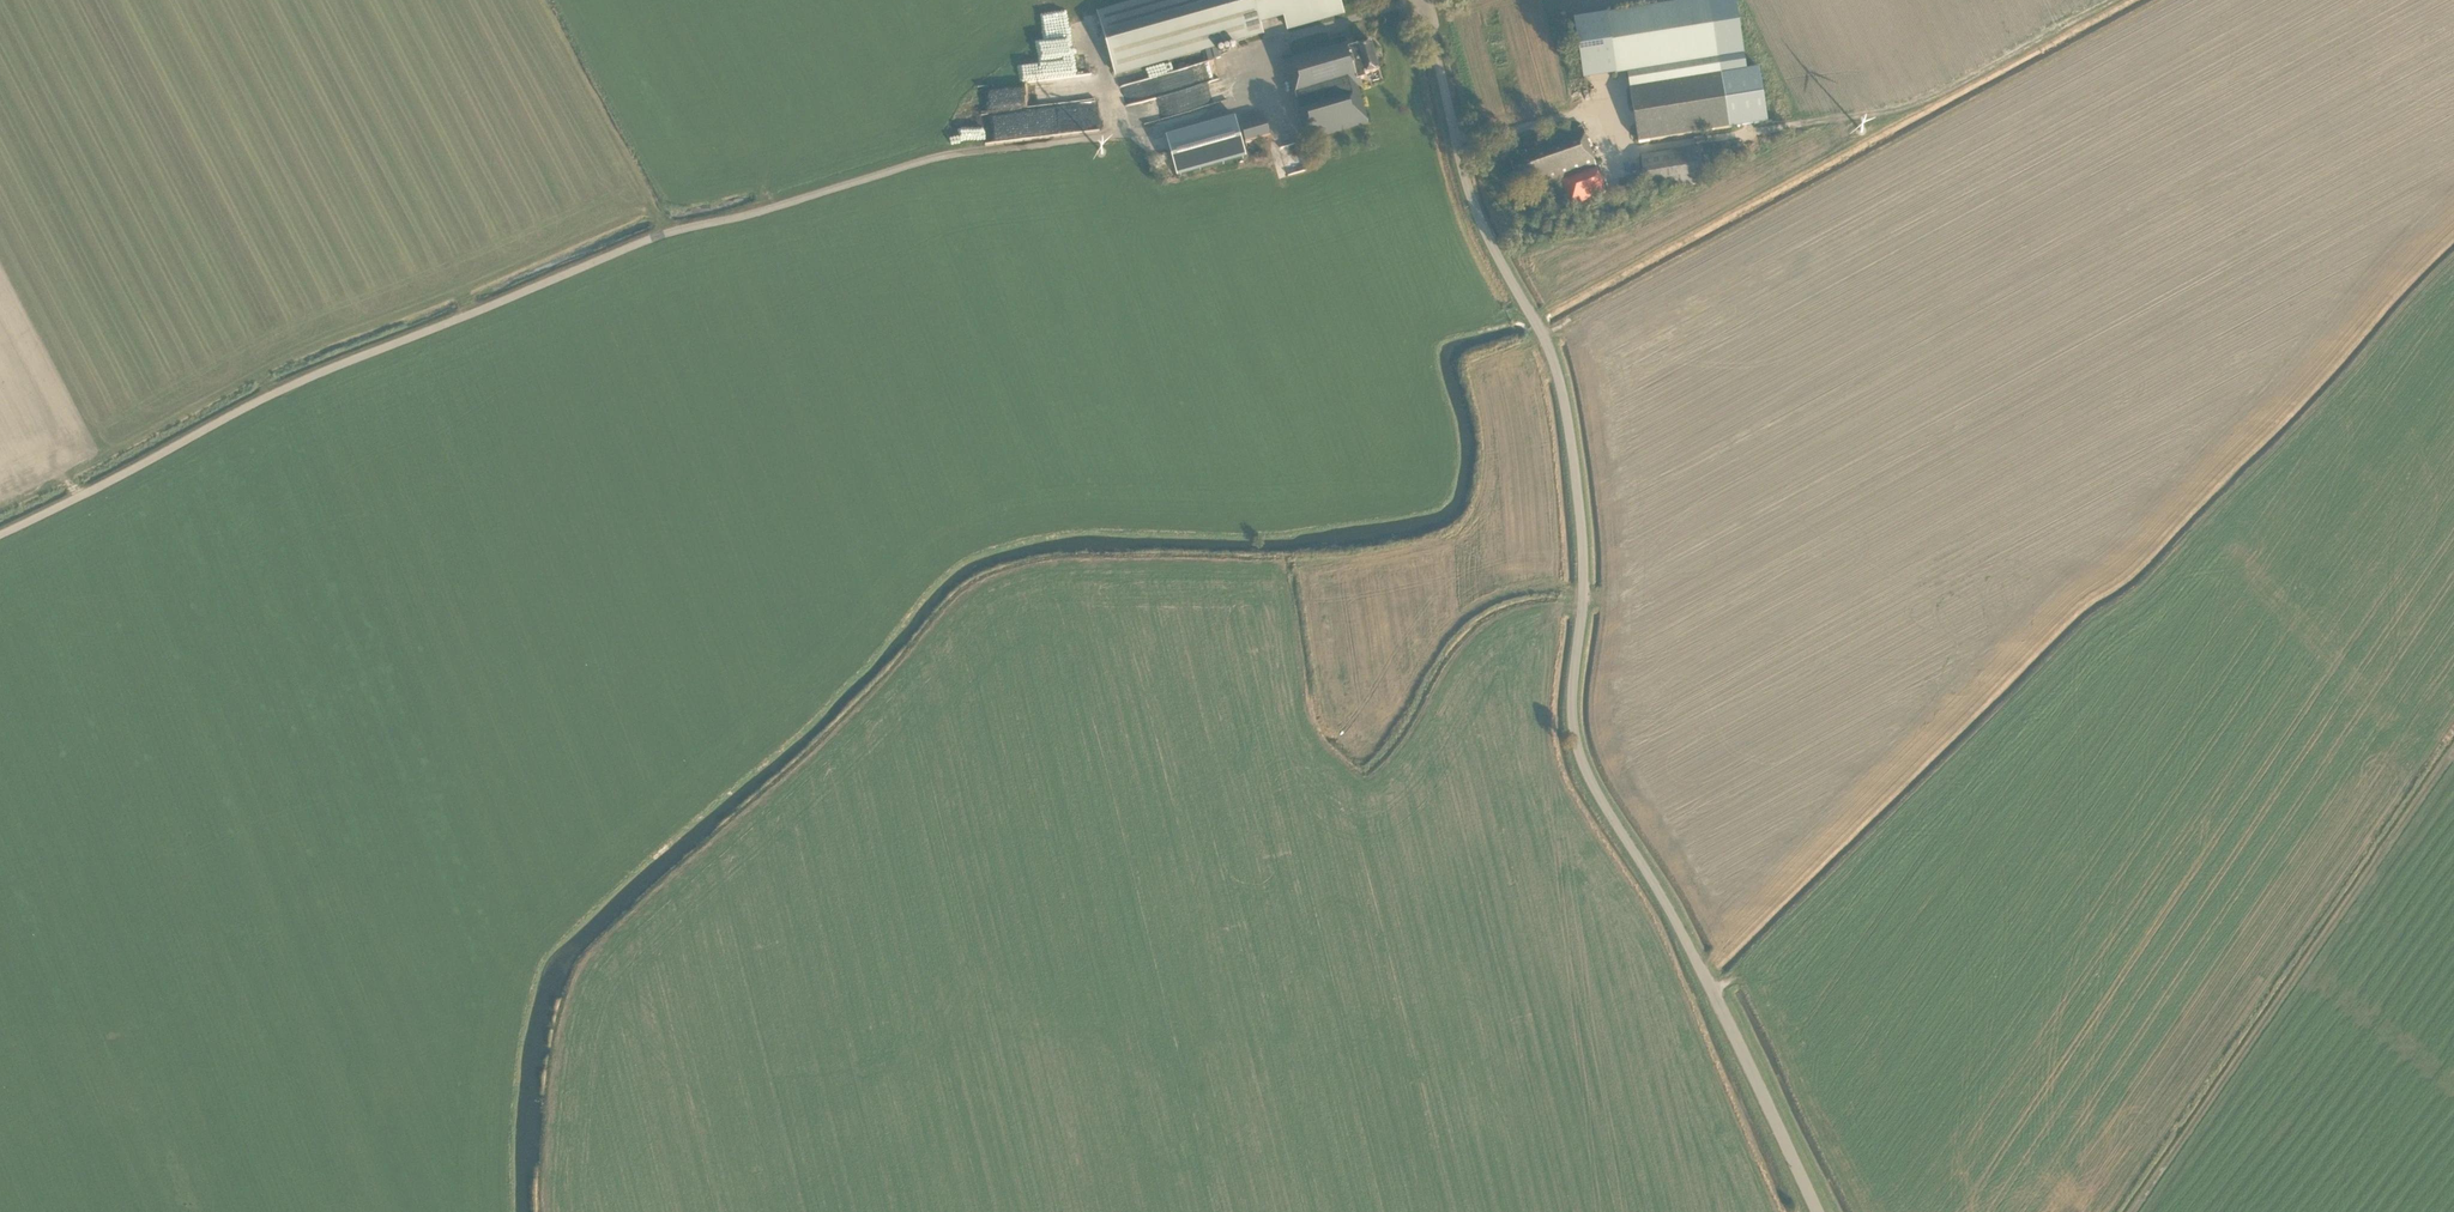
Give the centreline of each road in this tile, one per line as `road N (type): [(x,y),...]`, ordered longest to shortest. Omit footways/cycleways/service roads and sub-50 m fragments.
road 1 (tertiary): [(1818,1211),(1676,930),(1586,775),(1570,725),(1579,540),(1566,426),(1532,323),(1475,219),(1419,0)]

